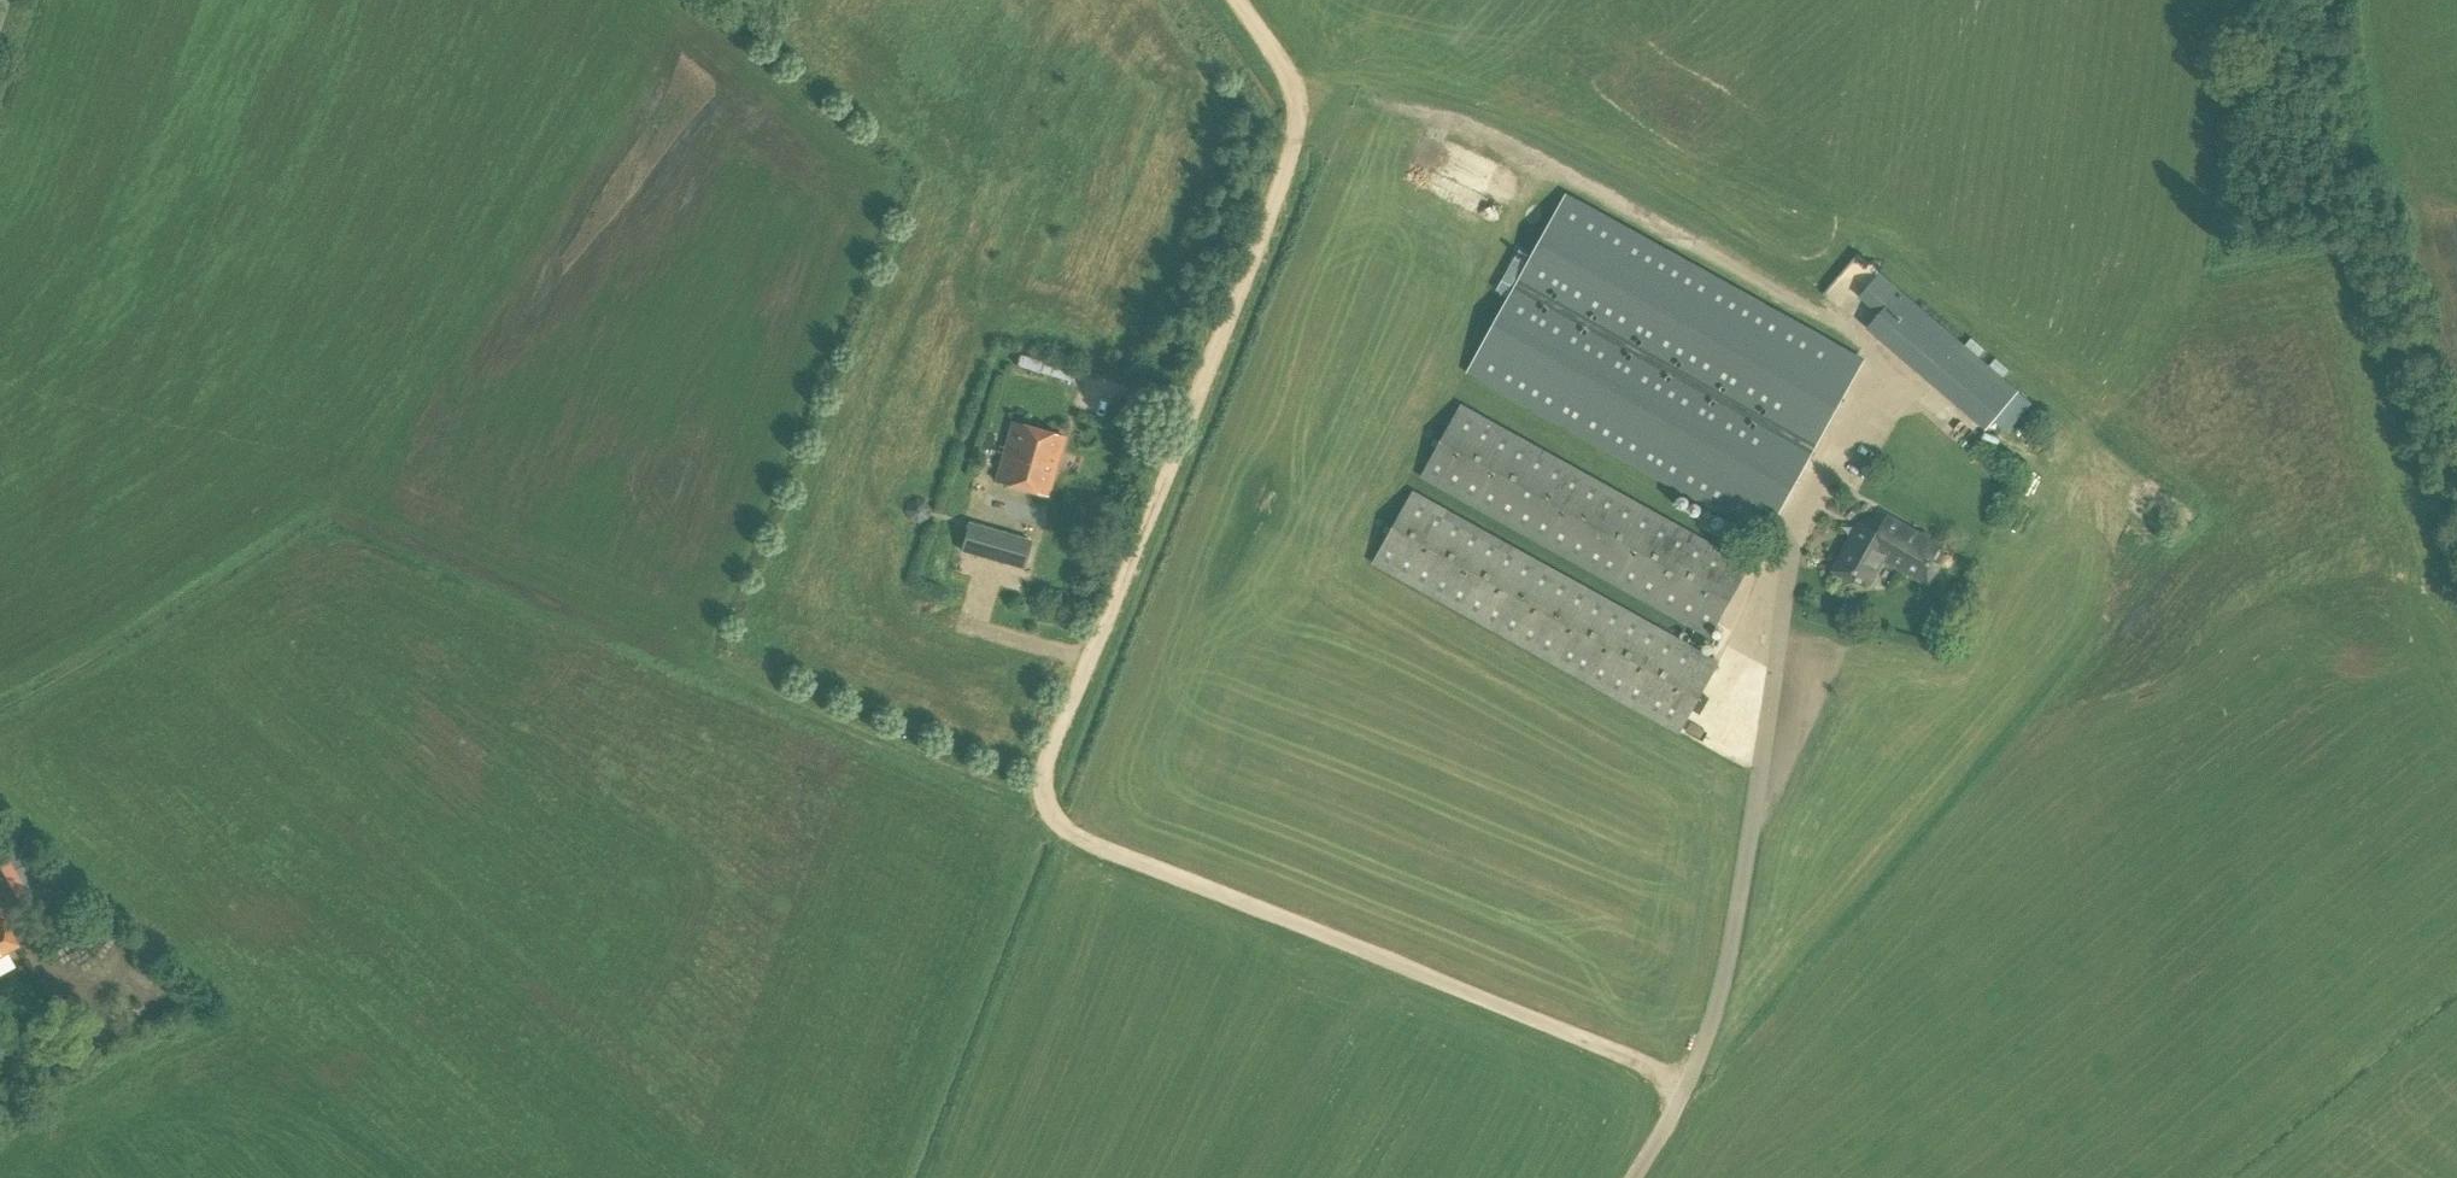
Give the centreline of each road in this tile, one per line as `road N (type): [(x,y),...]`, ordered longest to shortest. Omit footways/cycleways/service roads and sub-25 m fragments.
road 1 (track): [(1688,1084),(1077,836),(1055,822),(1041,794),(1042,764),(1291,151),(1300,102),(1281,56),(1241,0)]
road 2 (unclassified): [(1640,1177),(1685,1099),(1716,1012),(1763,808)]

